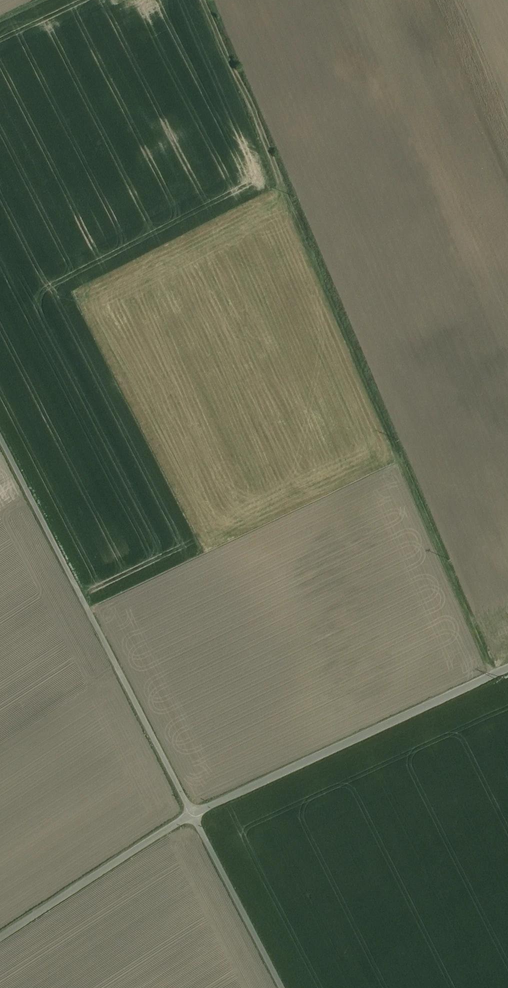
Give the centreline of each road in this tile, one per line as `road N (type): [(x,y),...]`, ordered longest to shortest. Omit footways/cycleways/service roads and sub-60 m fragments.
road 1 (track): [(207,0),(493,675)]
road 2 (unclassified): [(0,437),(193,813)]
road 3 (unclassified): [(193,813),(507,668)]
road 4 (unclassified): [(0,938),(193,813)]
road 5 (unclassified): [(193,813),(282,987)]

